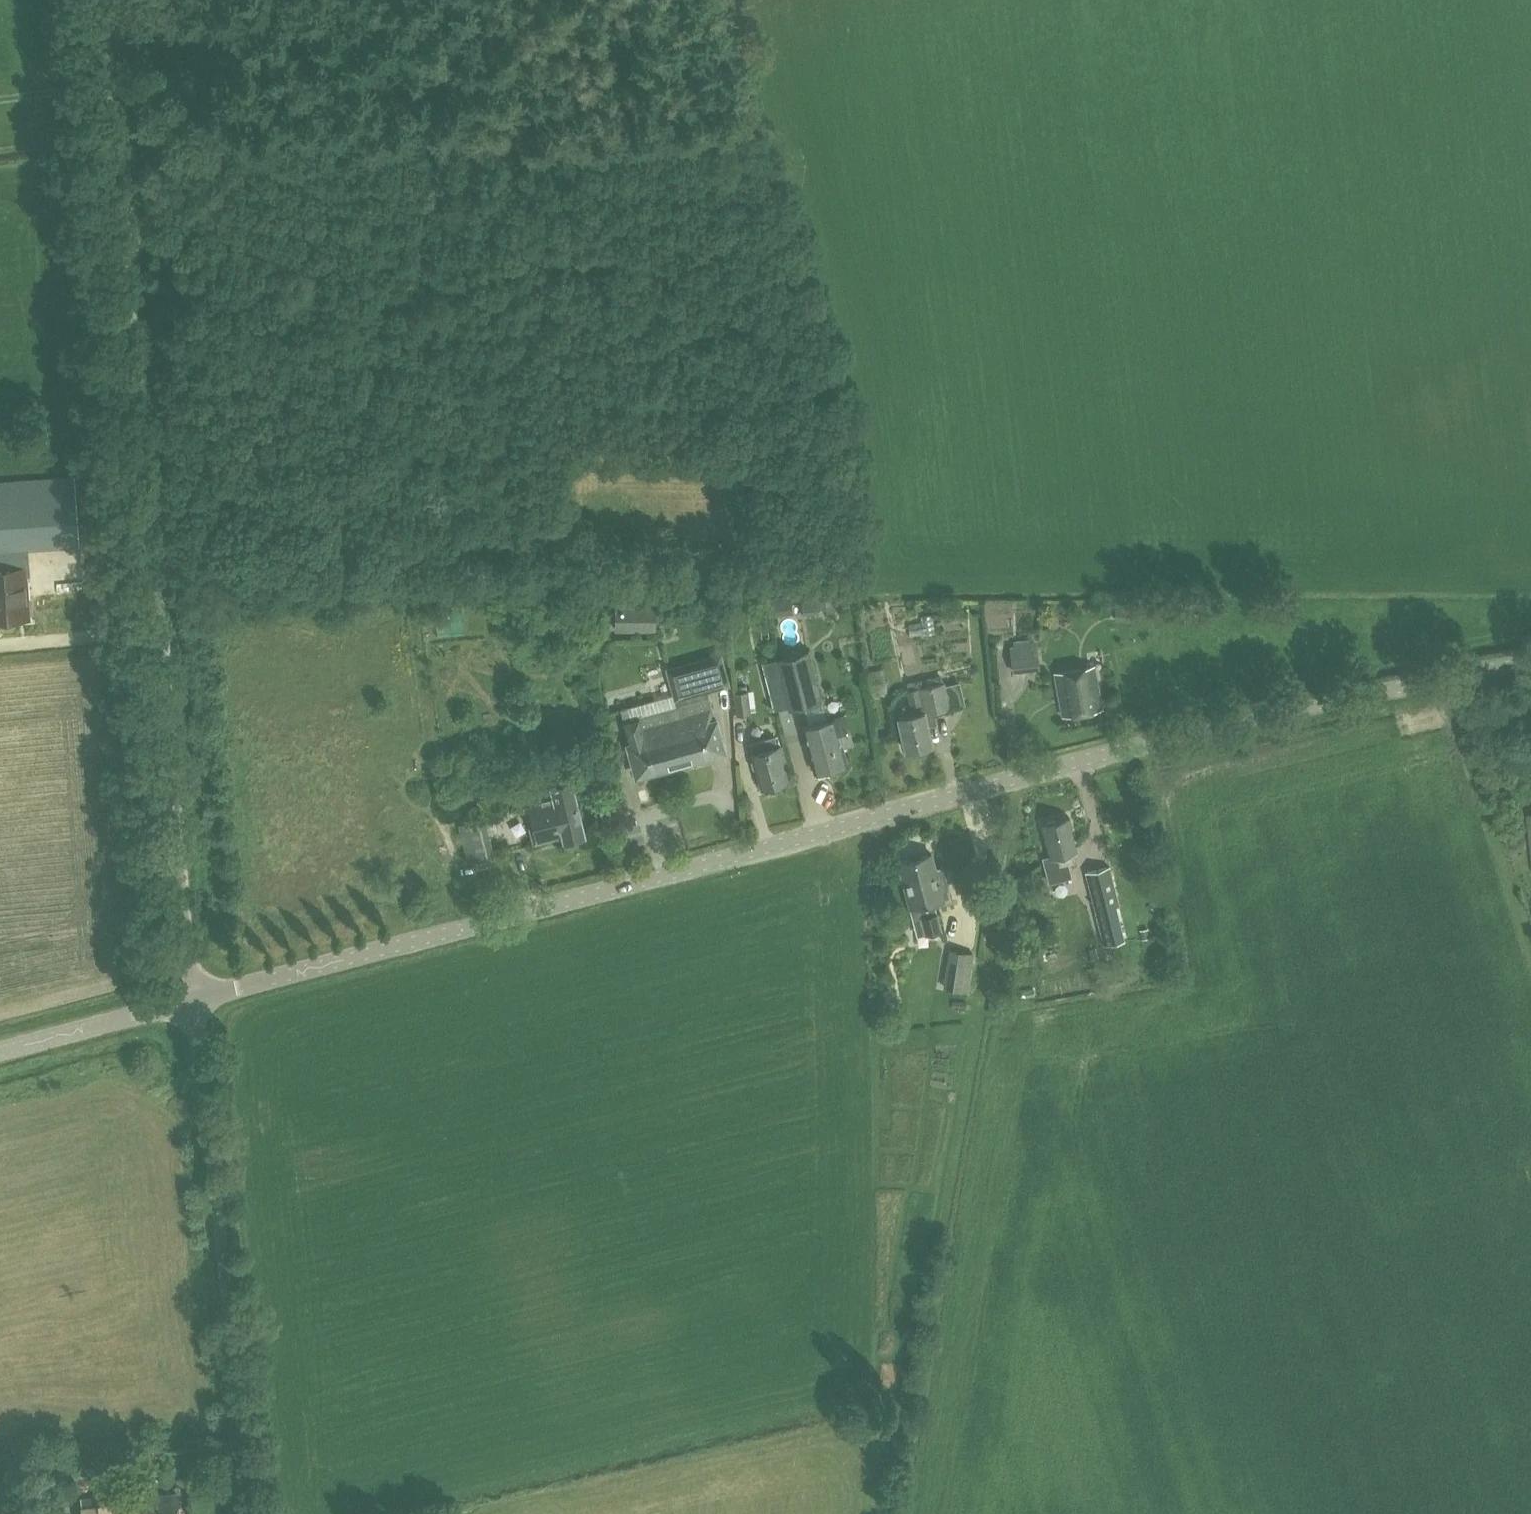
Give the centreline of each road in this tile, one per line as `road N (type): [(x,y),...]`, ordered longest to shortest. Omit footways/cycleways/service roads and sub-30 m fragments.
road 1 (tertiary): [(189,1001),(1214,728),(1530,662)]
road 2 (unclassified): [(189,1001),(111,0)]
road 3 (unclassified): [(253,1513),(189,1001)]
road 4 (tertiary): [(0,1052),(189,1001)]

